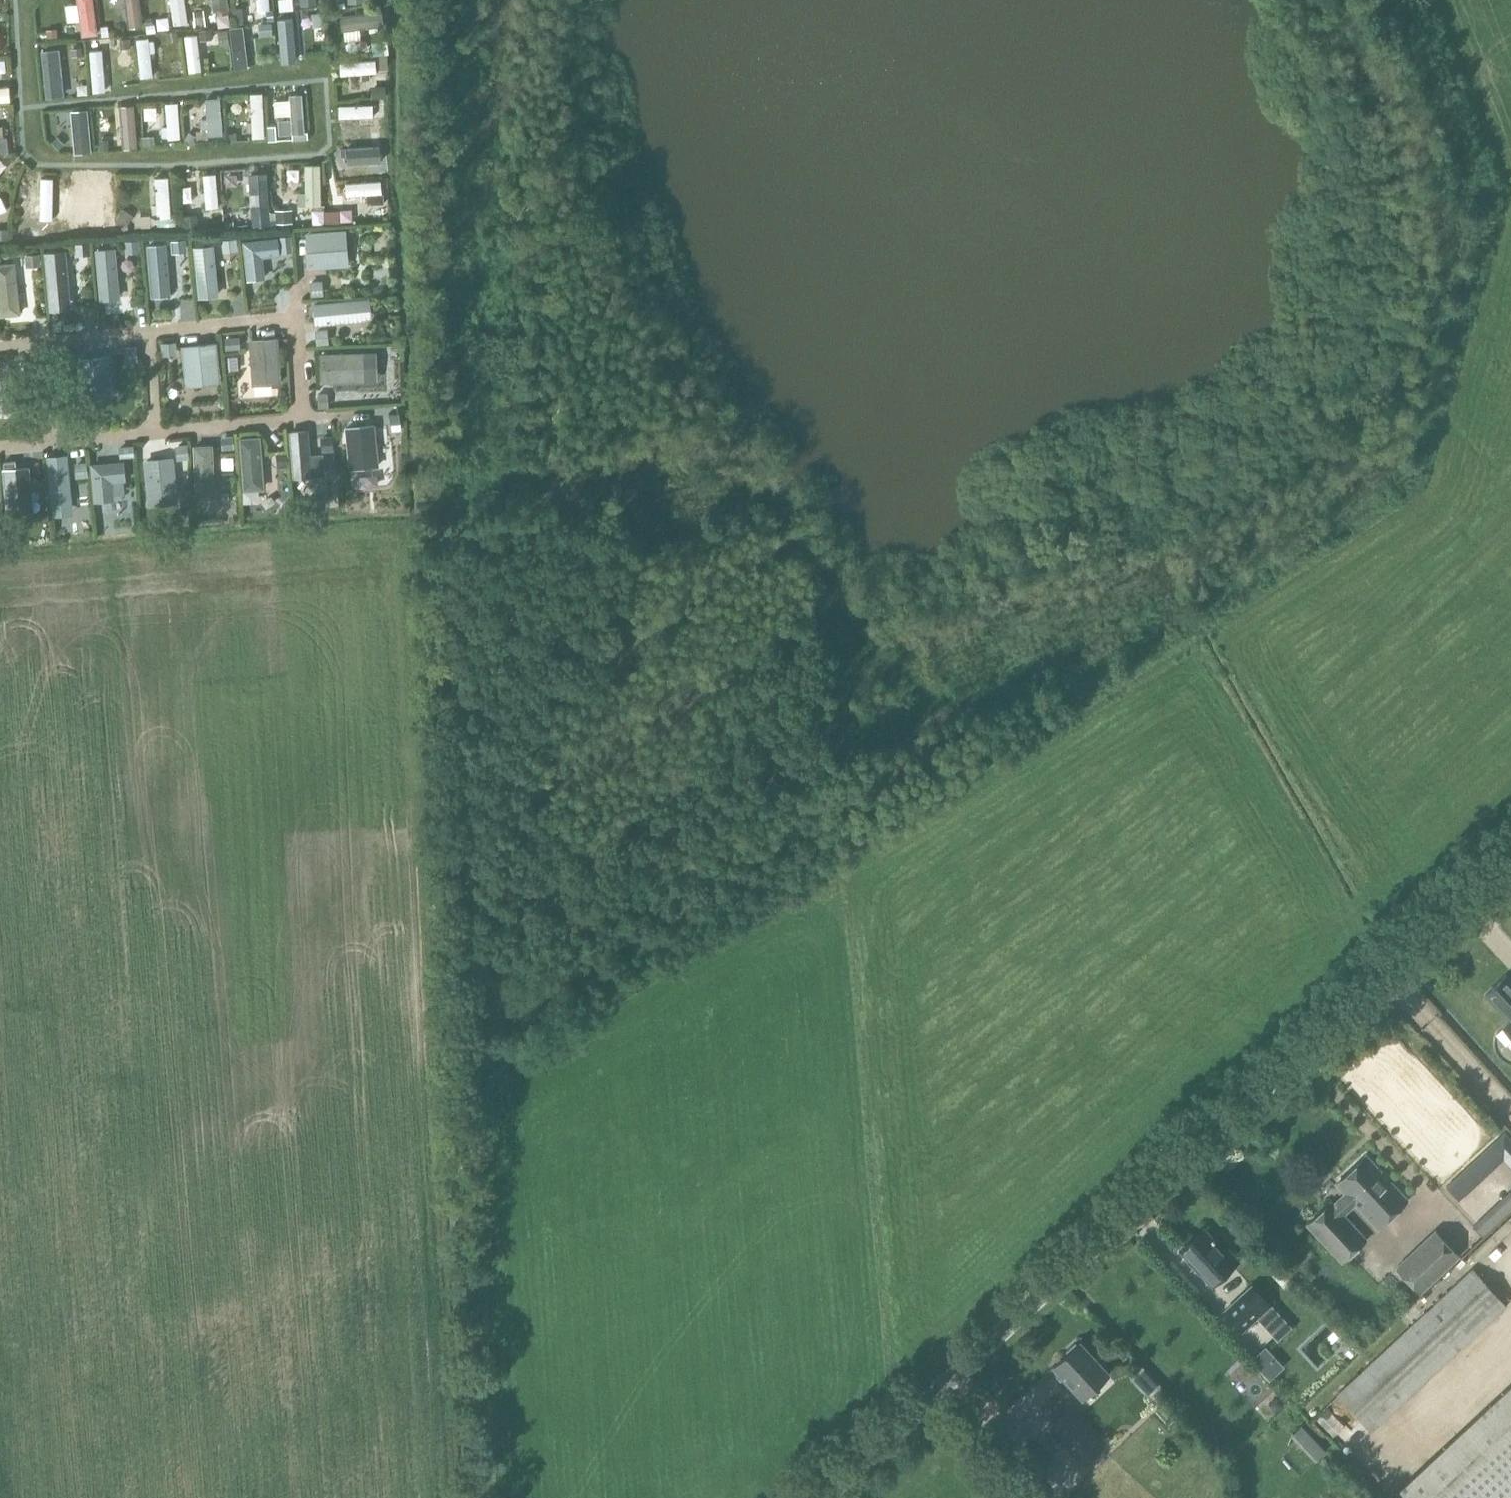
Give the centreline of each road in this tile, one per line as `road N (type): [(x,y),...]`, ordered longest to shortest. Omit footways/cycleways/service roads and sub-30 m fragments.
road 1 (unclassified): [(825,1497),(1510,861)]

